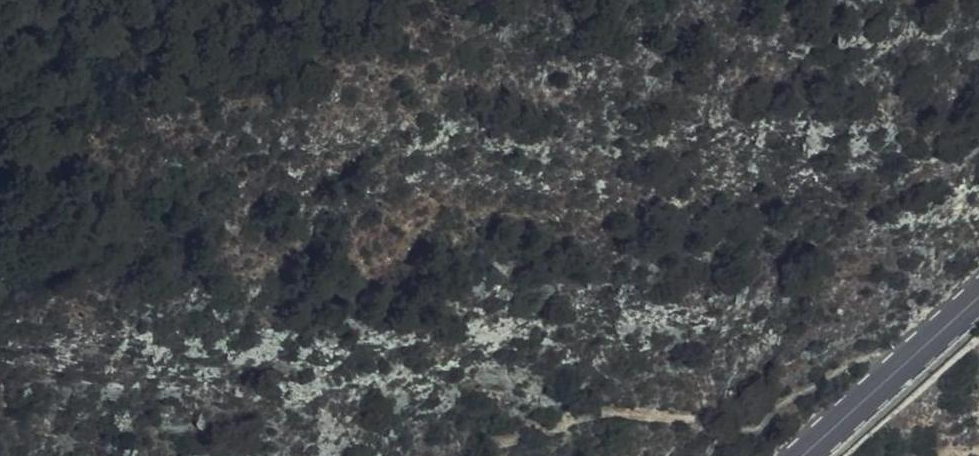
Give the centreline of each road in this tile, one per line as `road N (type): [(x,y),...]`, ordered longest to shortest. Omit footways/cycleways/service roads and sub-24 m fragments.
road 1 (primary): [(801,455),(978,295)]

